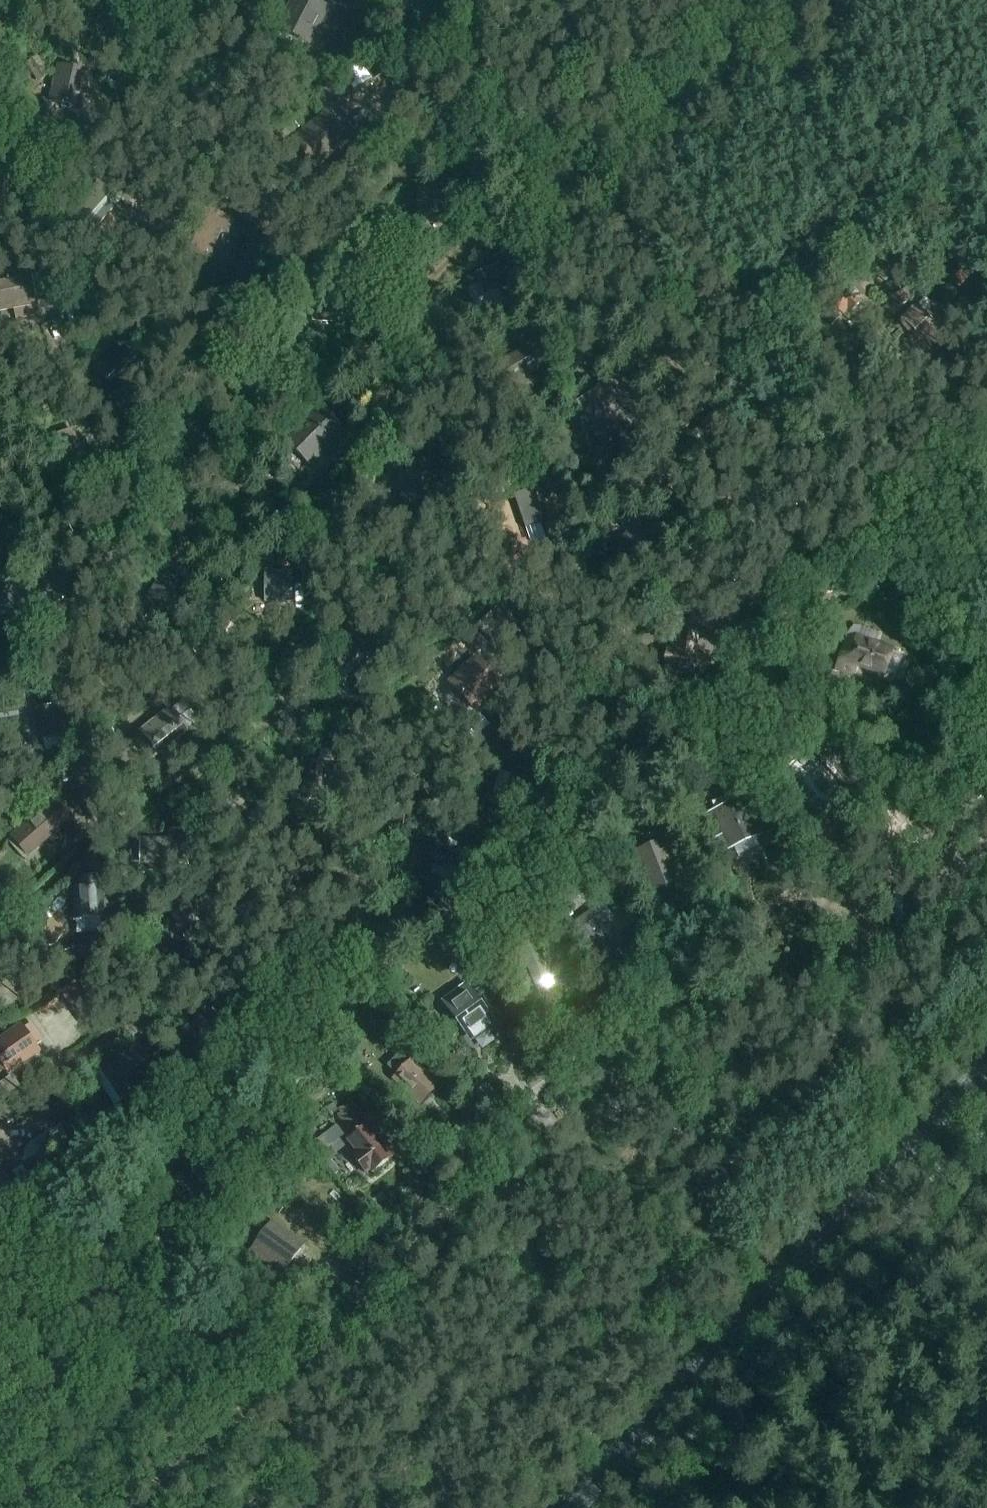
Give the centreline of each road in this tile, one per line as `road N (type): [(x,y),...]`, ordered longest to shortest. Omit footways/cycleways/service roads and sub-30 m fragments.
road 1 (track): [(127,1507),(335,1350),(511,1113),(643,1028),(791,994),(883,950),(903,930),(901,890)]
road 2 (track): [(986,637),(416,0)]
road 3 (track): [(0,1117),(418,801),(614,625)]
road 4 (secondary): [(570,1507),(986,1071)]
road 5 (track): [(489,83),(384,179),(129,443)]
road 6 (track): [(0,937),(149,797),(227,765),(271,716),(280,667)]
road 7 (track): [(0,409),(195,200)]
road 8 (track): [(551,151),(441,271),(382,318)]
road 9 (track): [(668,283),(552,403),(510,424)]
road 10 (track): [(241,1422),(228,1385),(180,1313),(178,1289)]
road 11 (track): [(986,875),(909,851),(875,818)]
road 12 (track): [(909,851),(892,858),(889,872),(901,890),(922,894),(965,872)]

